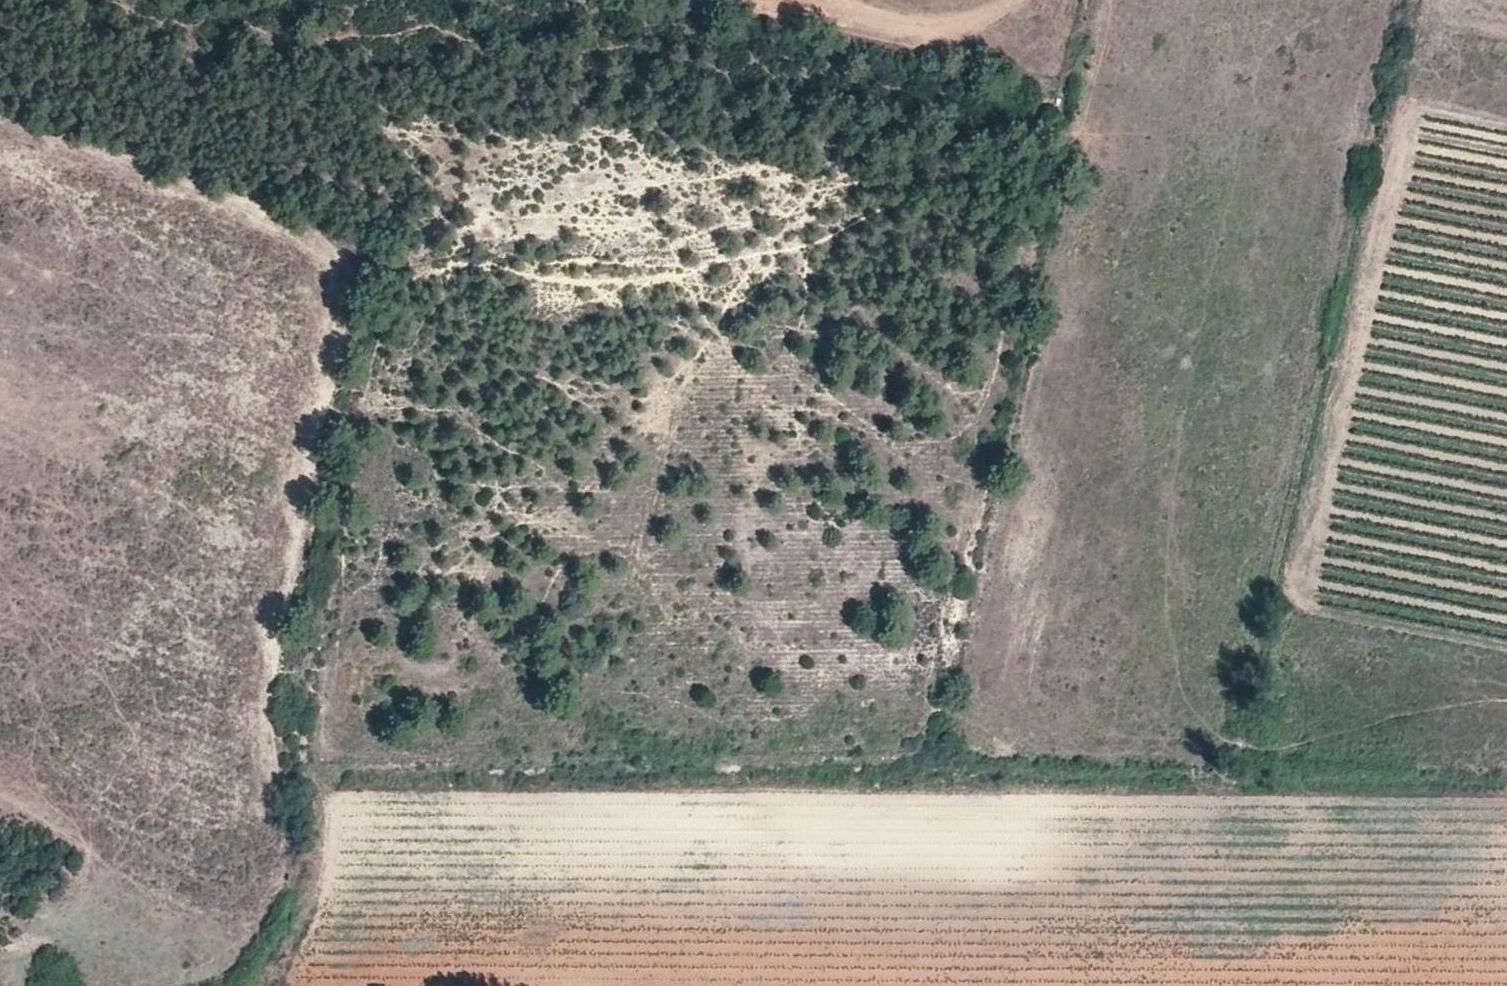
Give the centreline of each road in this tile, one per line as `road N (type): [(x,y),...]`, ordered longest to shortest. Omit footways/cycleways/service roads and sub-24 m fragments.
road 1 (track): [(1068,0),(1048,92),(890,181),(666,275),(408,278),(388,294),(328,635),(311,829),(273,961),(222,985)]

